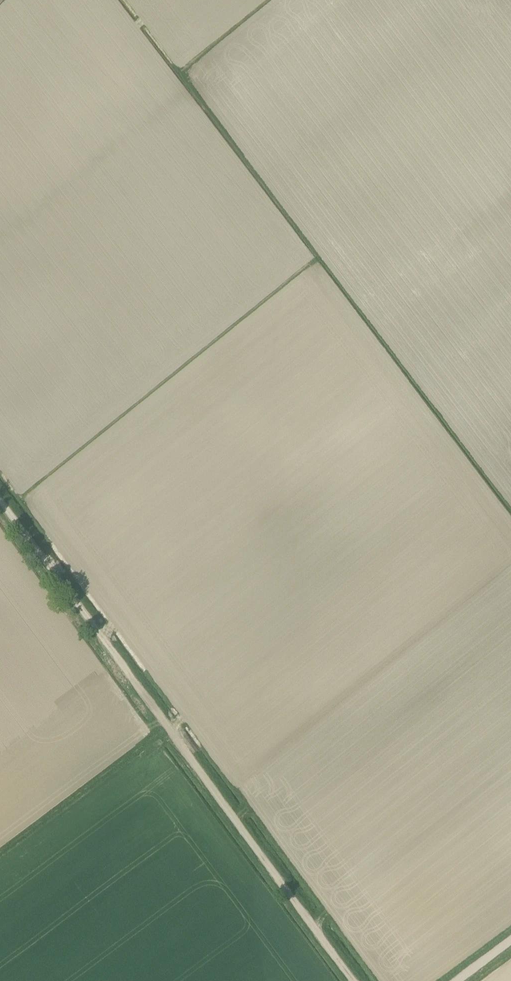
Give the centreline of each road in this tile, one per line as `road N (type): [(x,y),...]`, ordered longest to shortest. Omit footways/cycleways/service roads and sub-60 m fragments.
road 1 (track): [(355,980),(0,496)]

